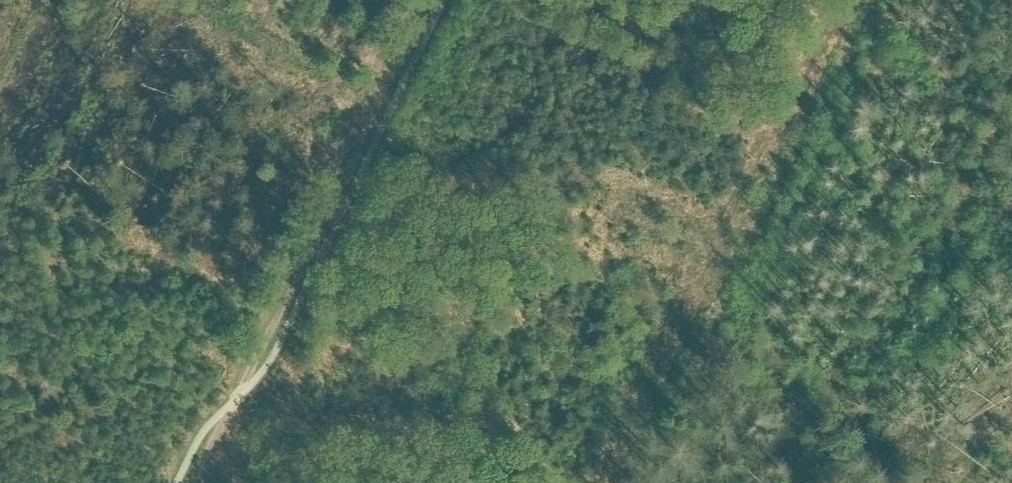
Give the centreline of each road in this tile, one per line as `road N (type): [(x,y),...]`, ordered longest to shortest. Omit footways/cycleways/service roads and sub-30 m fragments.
road 1 (track): [(193,482),(424,0)]

